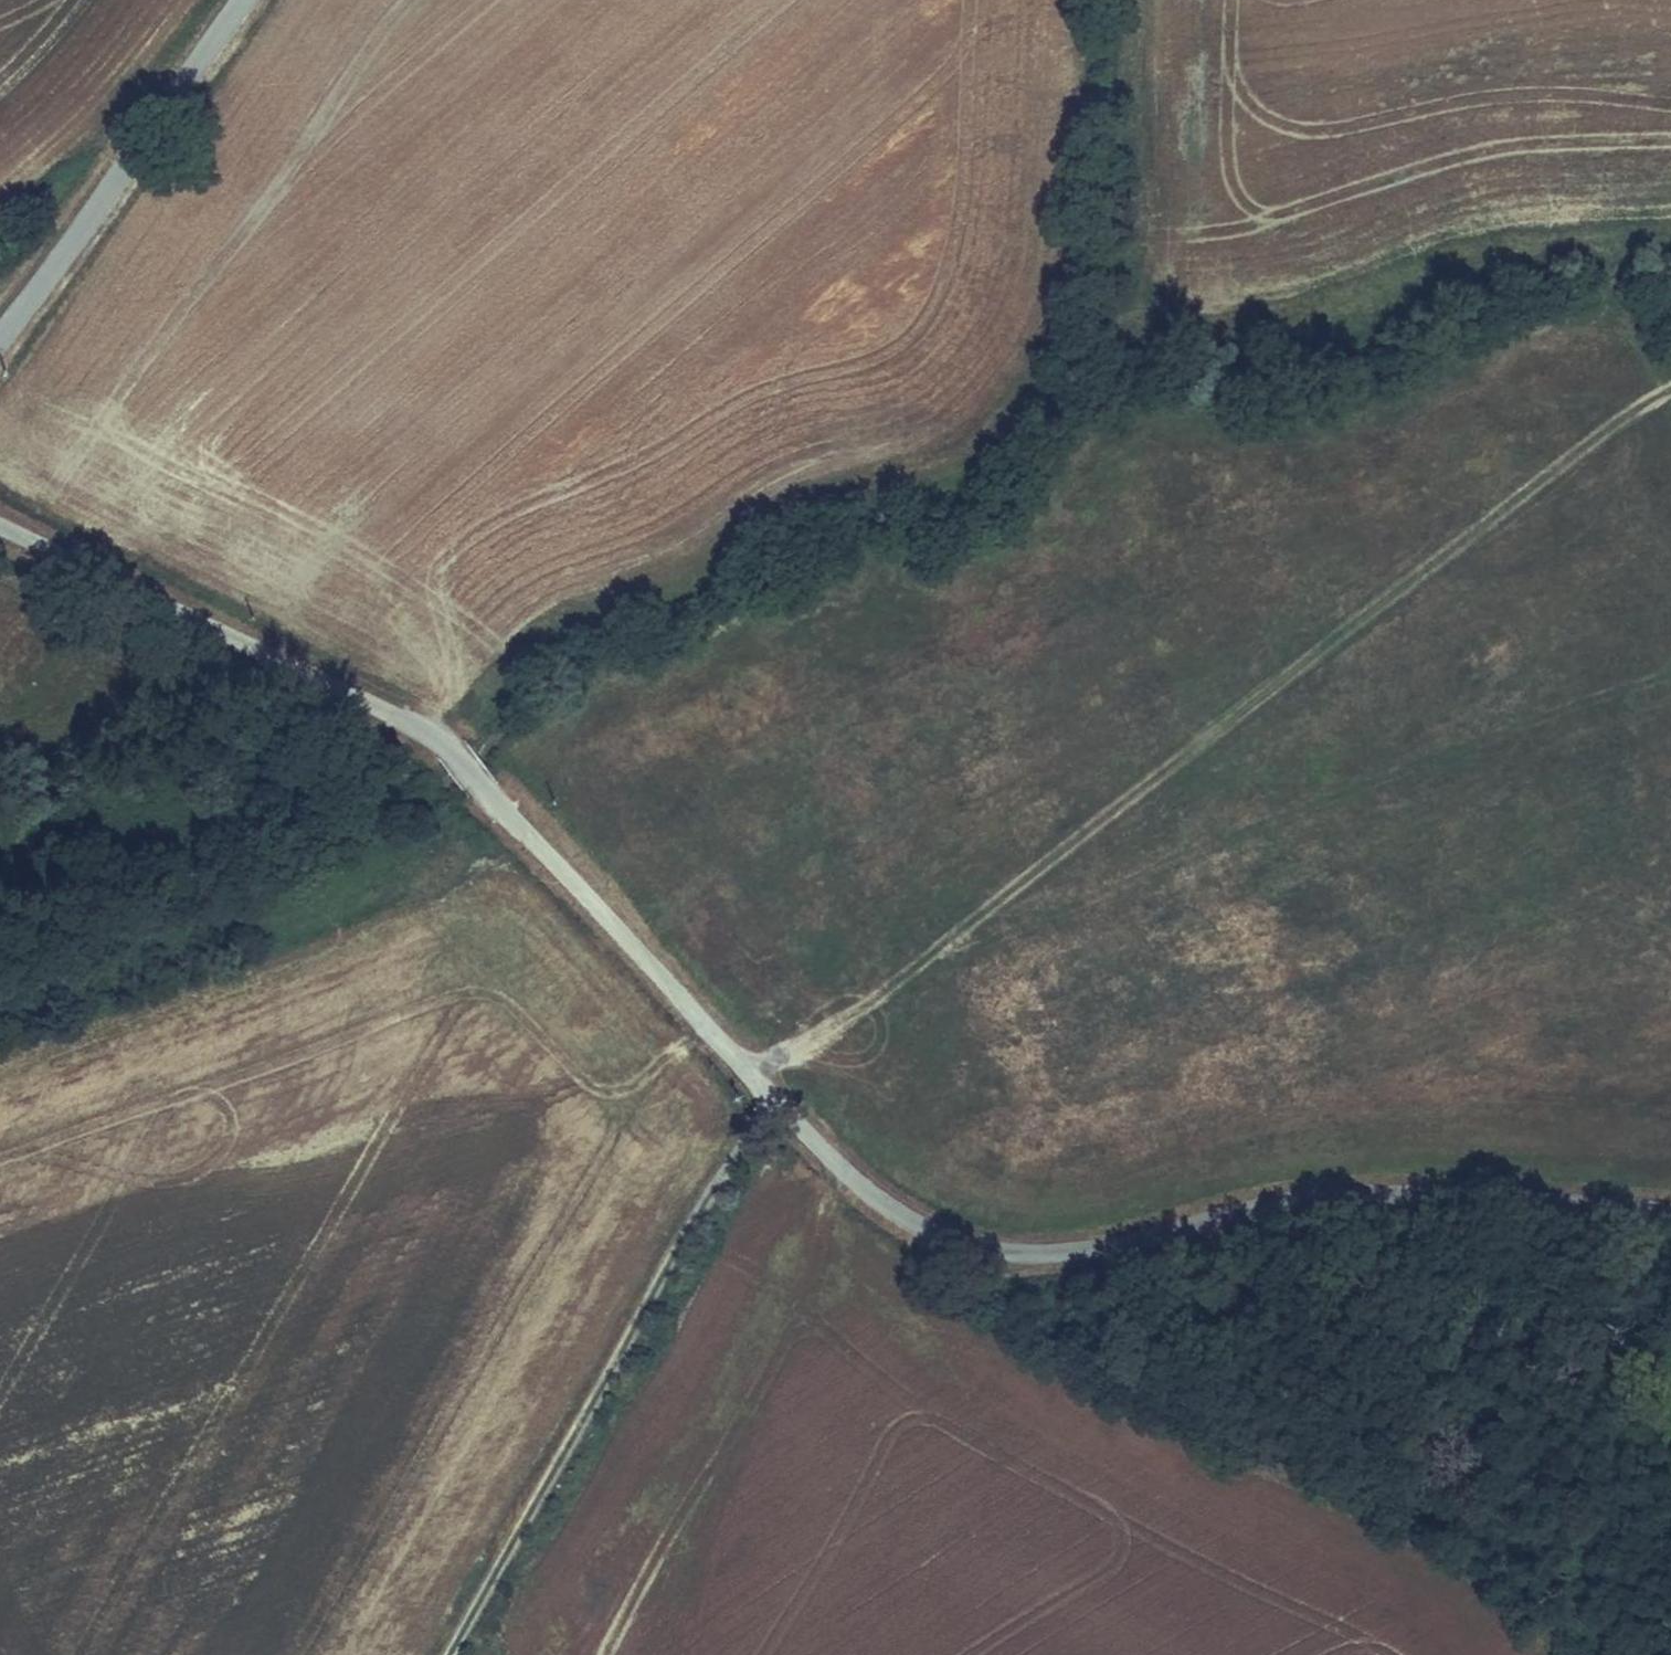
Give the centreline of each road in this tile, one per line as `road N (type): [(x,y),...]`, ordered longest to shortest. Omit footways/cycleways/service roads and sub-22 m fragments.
road 1 (tertiary): [(1670,1204),(1552,1190),(1358,1187),(1051,1247),(941,1228),(858,1178),(775,1102),(446,743),(0,526)]
road 2 (track): [(750,1074),(953,964),(1203,851),(1643,680),(1670,644)]
road 3 (tertiary): [(245,0),(0,342)]

